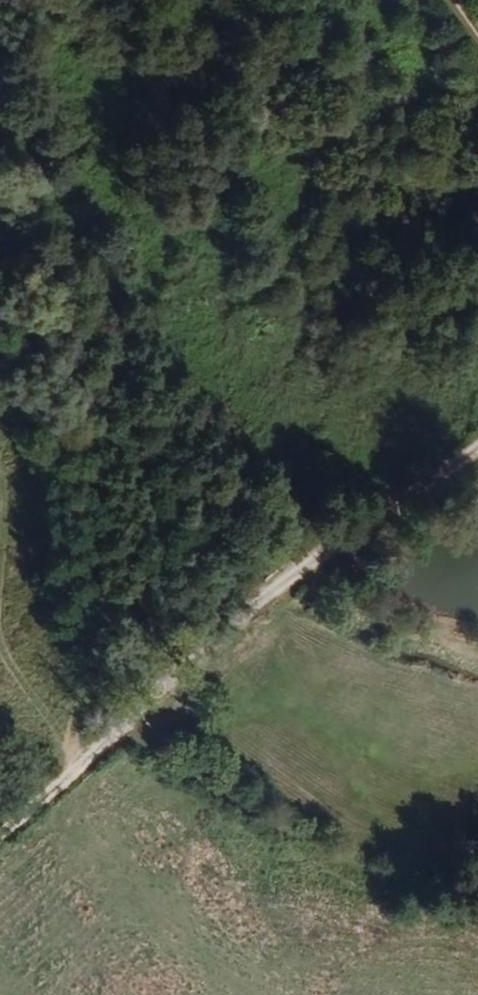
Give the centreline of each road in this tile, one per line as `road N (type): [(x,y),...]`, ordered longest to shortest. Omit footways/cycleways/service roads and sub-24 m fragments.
road 1 (track): [(128,727),(477,449)]
road 2 (track): [(128,727),(191,777),(345,869),(410,879),(477,862)]
road 3 (track): [(0,838),(128,727)]

